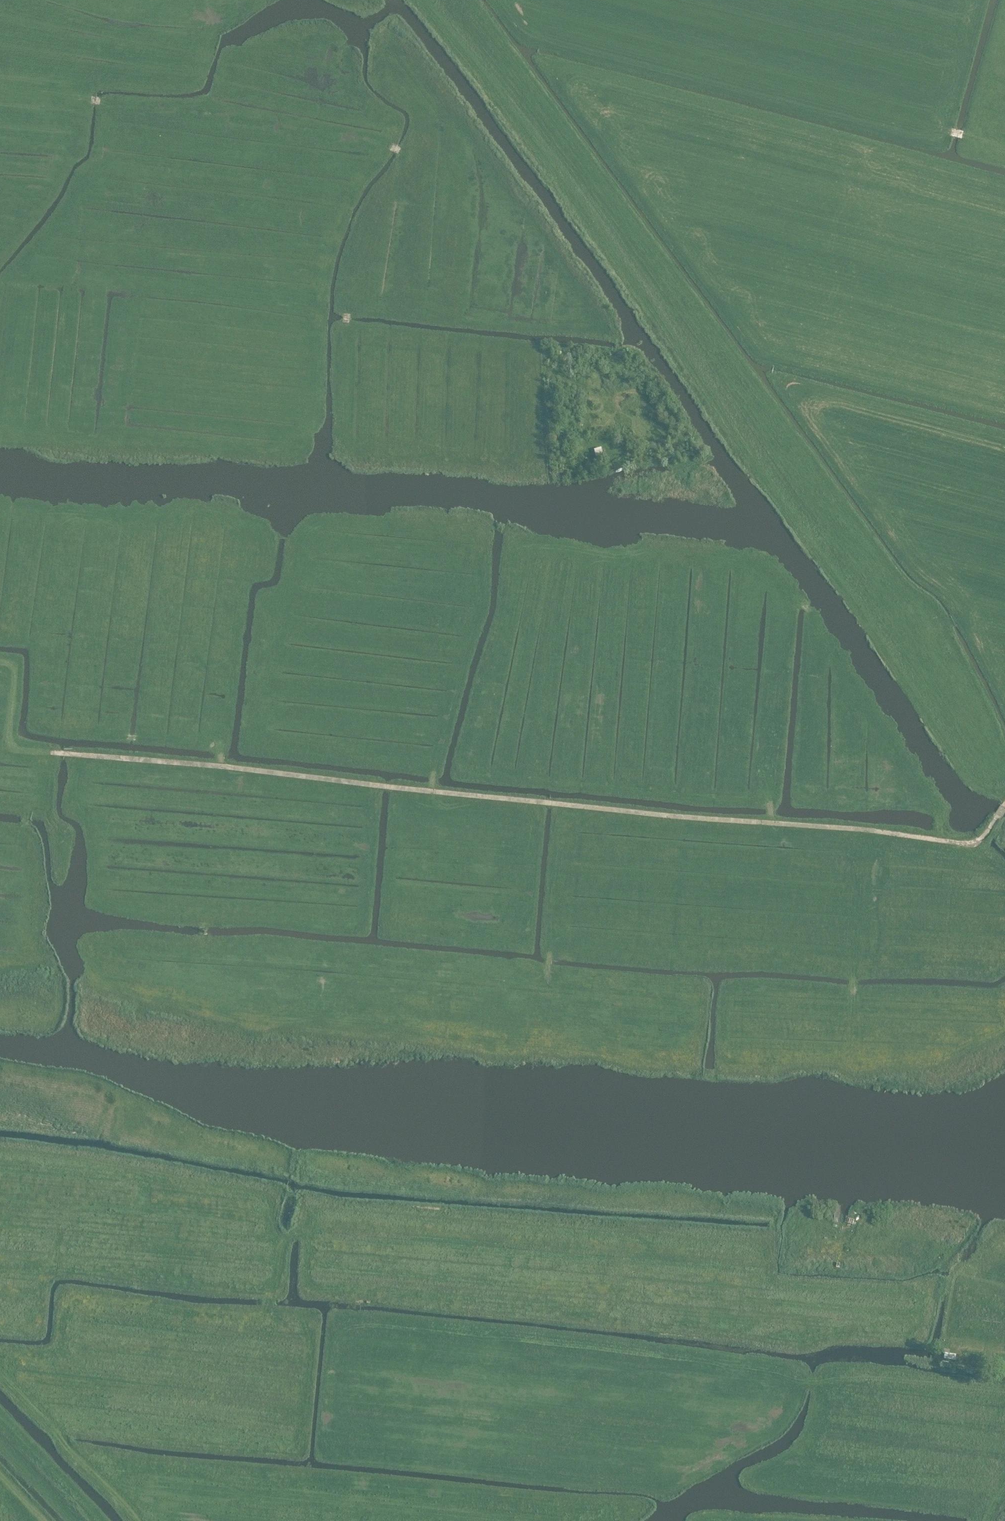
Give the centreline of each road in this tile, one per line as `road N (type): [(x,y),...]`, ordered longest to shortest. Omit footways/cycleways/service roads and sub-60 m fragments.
road 1 (track): [(1004,806),(967,844),(430,789)]
road 2 (track): [(219,765),(51,751),(14,740),(16,660),(0,658)]
road 3 (track): [(430,789),(219,765)]
road 4 (track): [(85,1520),(0,1429)]

